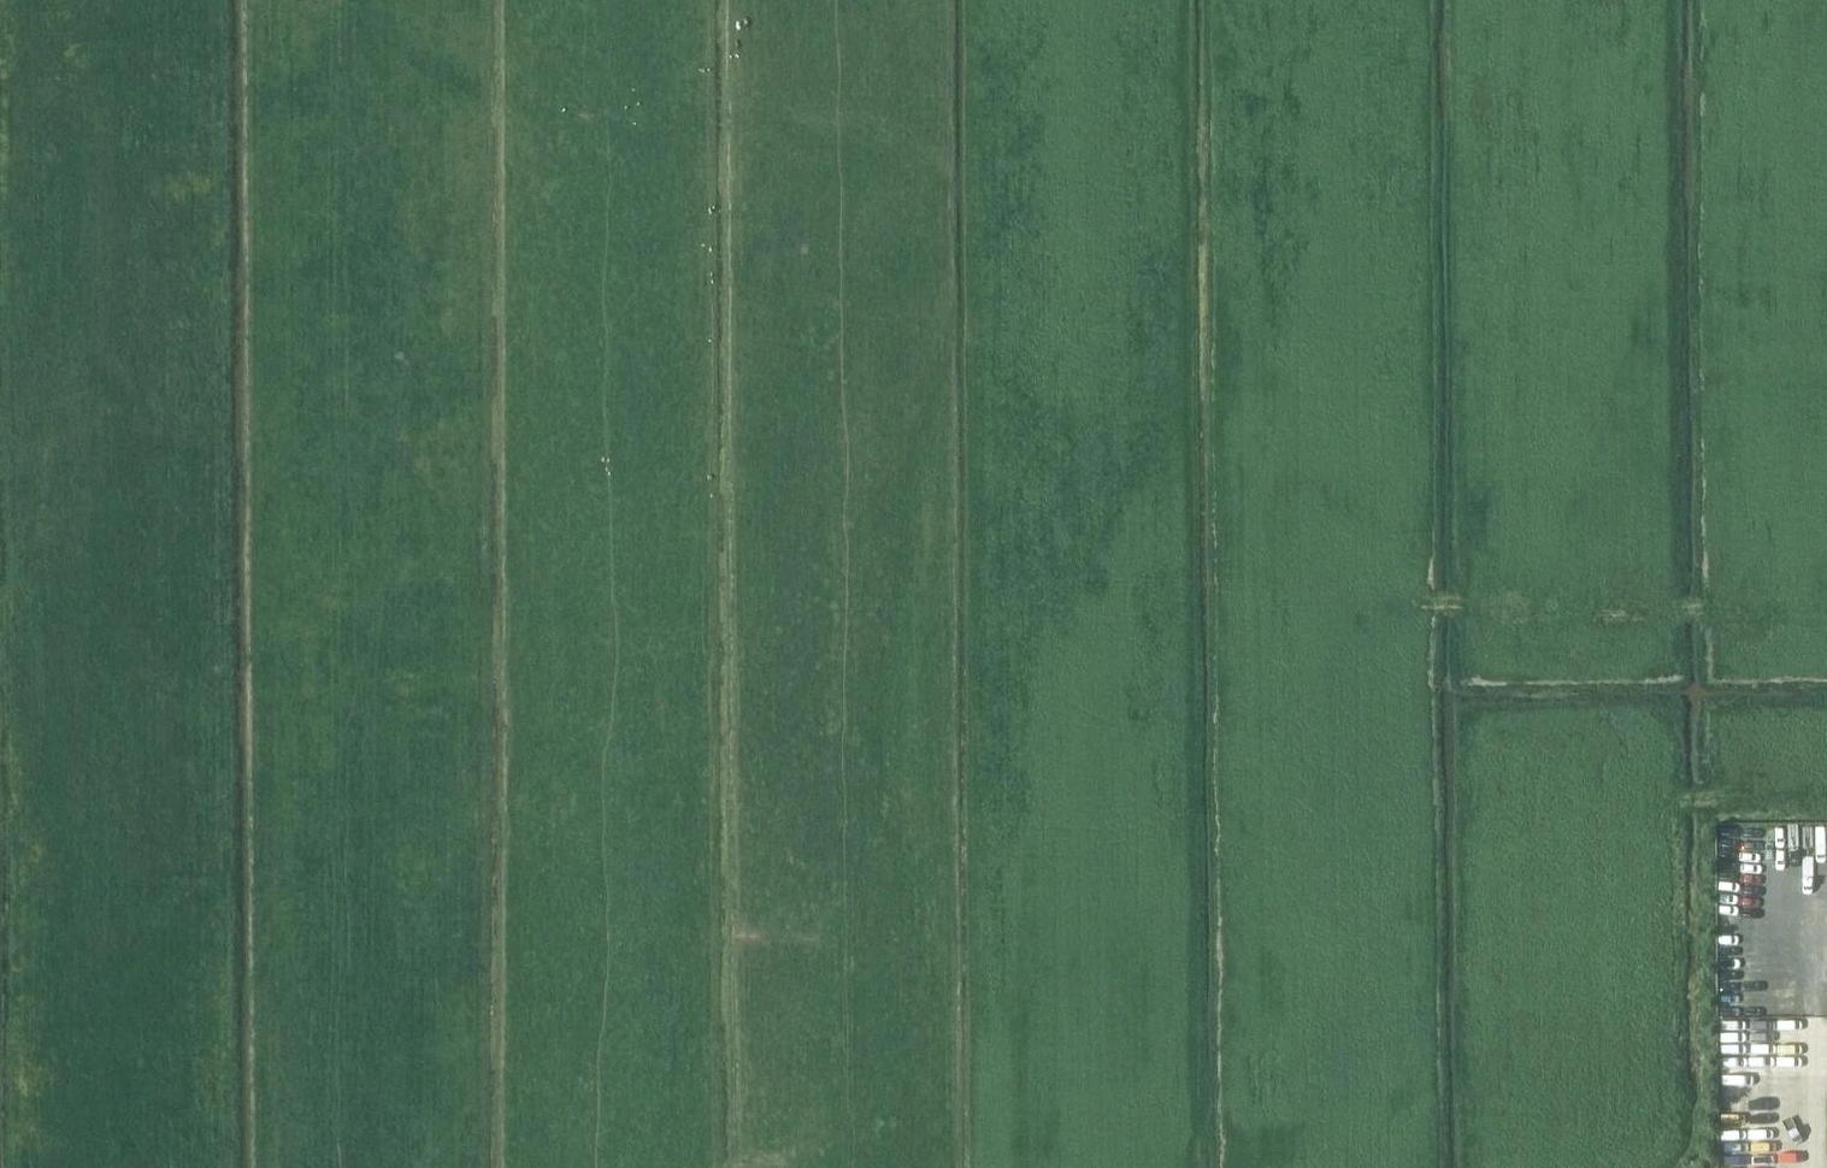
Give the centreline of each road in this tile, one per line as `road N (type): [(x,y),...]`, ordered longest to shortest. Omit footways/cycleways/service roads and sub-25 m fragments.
road 1 (track): [(1807,873),(1809,1021)]

